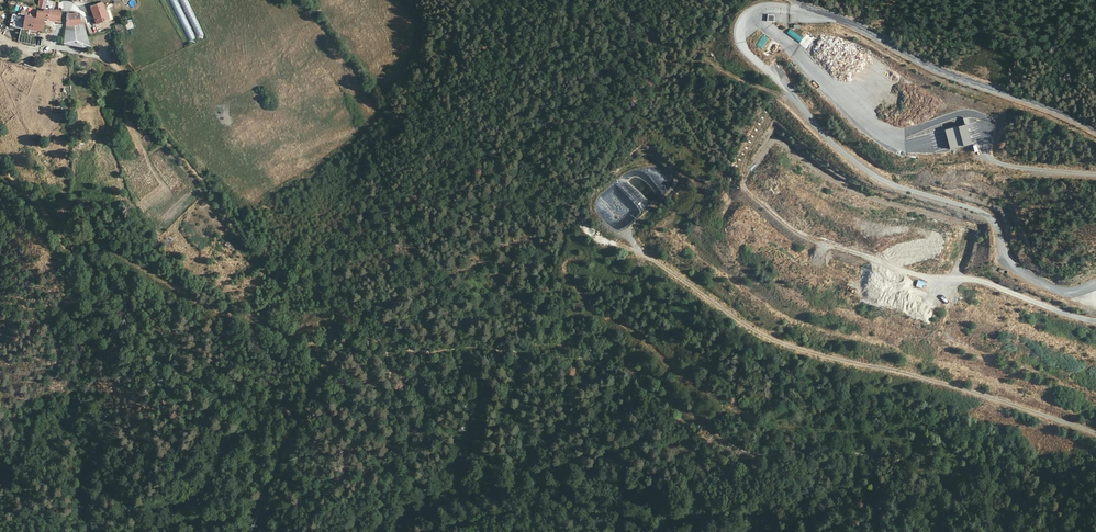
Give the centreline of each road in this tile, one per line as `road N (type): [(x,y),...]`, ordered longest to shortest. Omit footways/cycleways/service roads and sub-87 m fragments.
road 1 (track): [(1095,435),(988,396),(798,349),(763,333),(625,235)]
road 2 (residential): [(1095,129),(941,71),(795,0)]
road 3 (track): [(967,278),(1095,320)]

